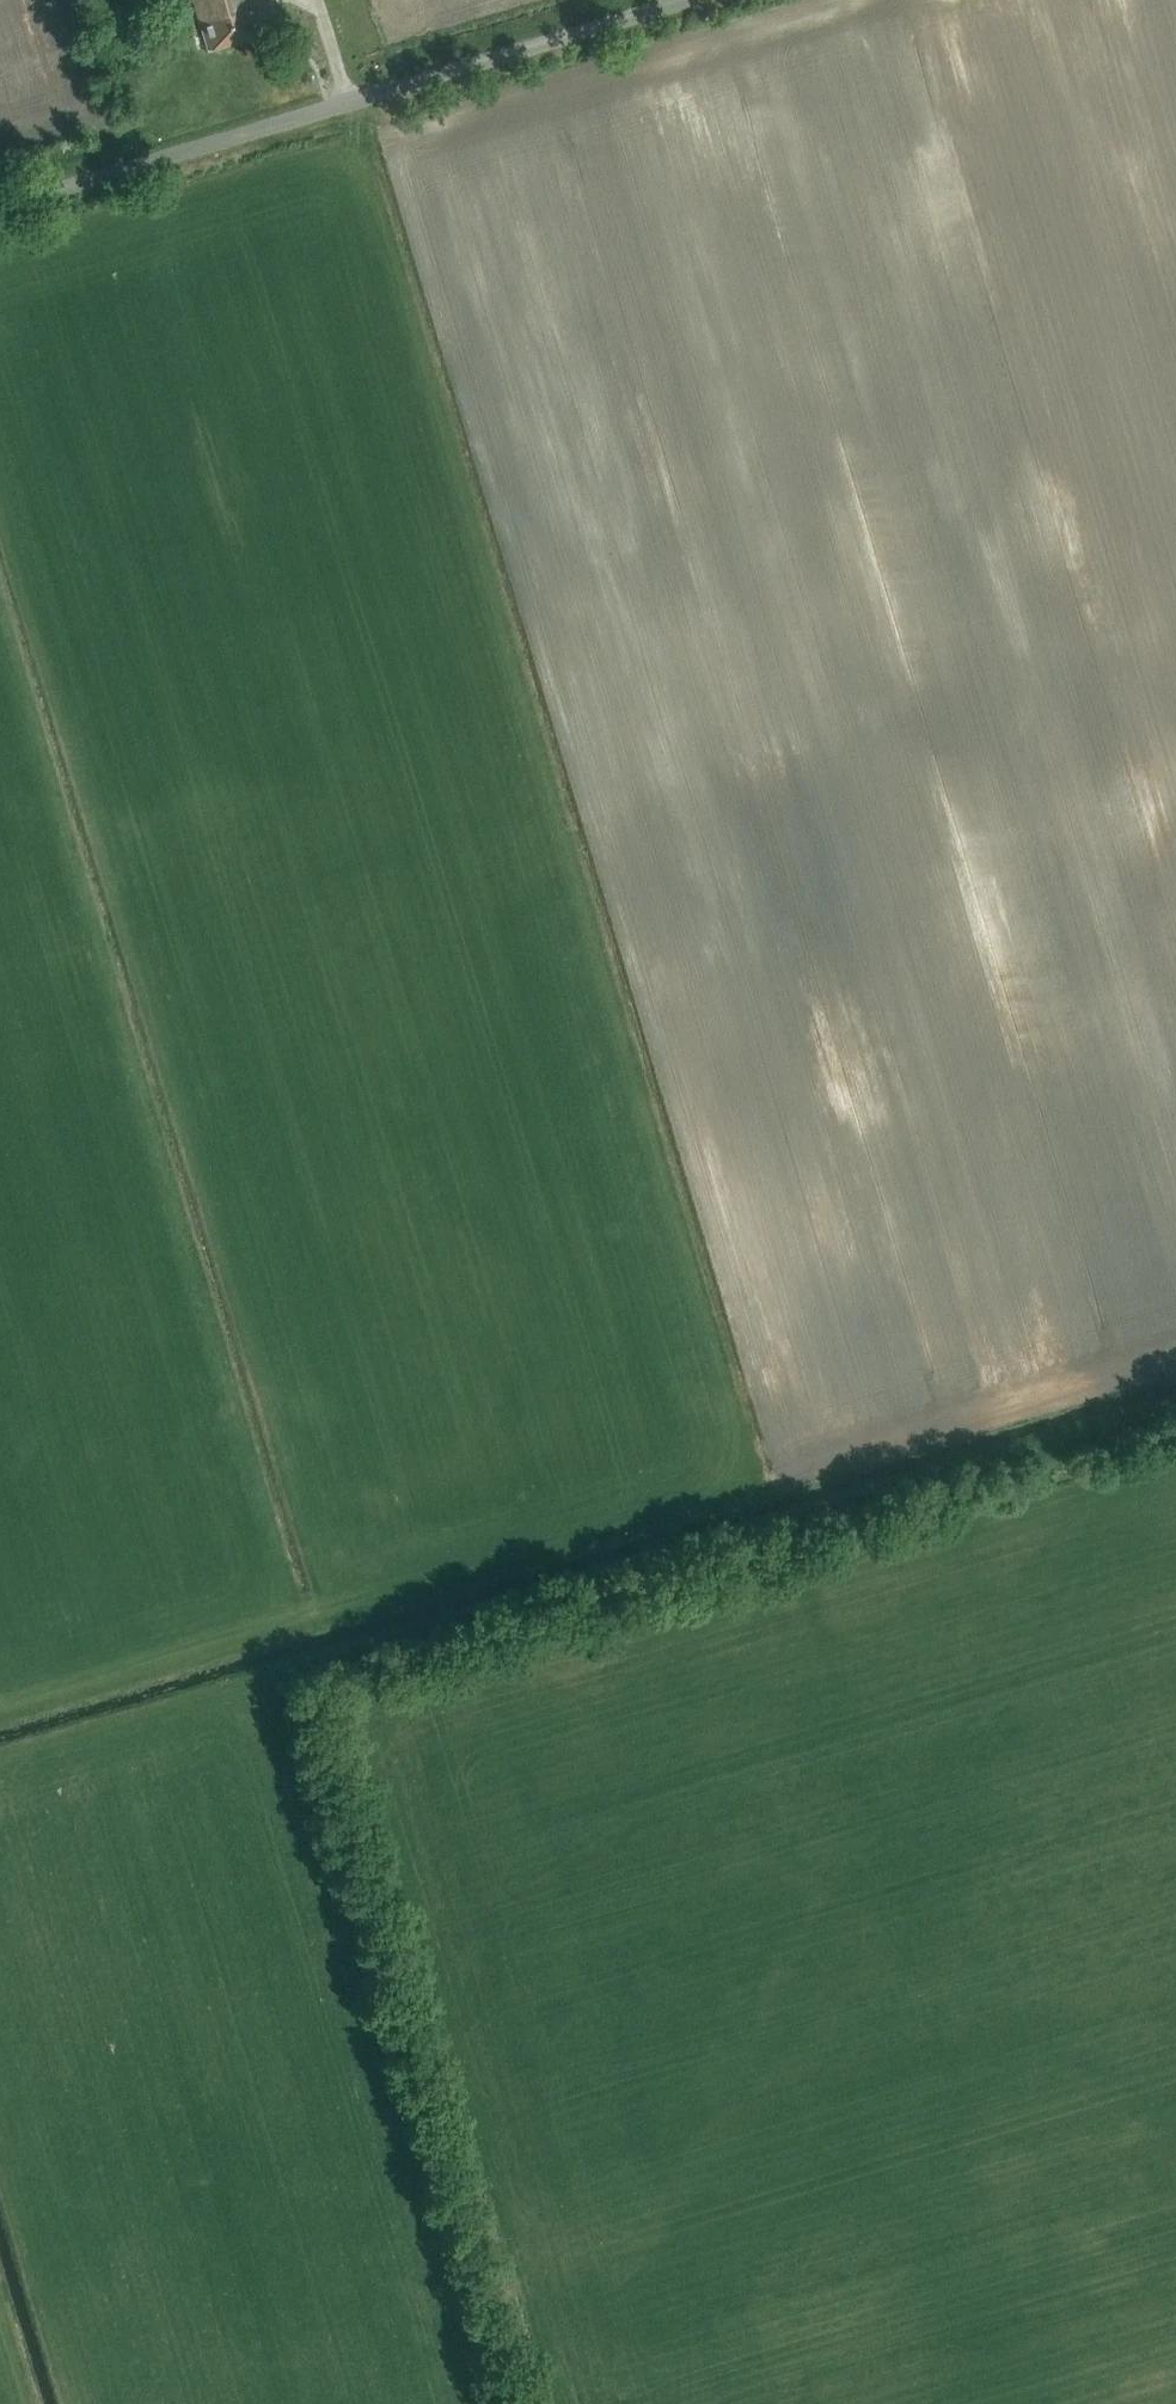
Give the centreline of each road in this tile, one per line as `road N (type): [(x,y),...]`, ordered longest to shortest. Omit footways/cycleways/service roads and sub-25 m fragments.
road 1 (unclassified): [(0,205),(684,0)]

